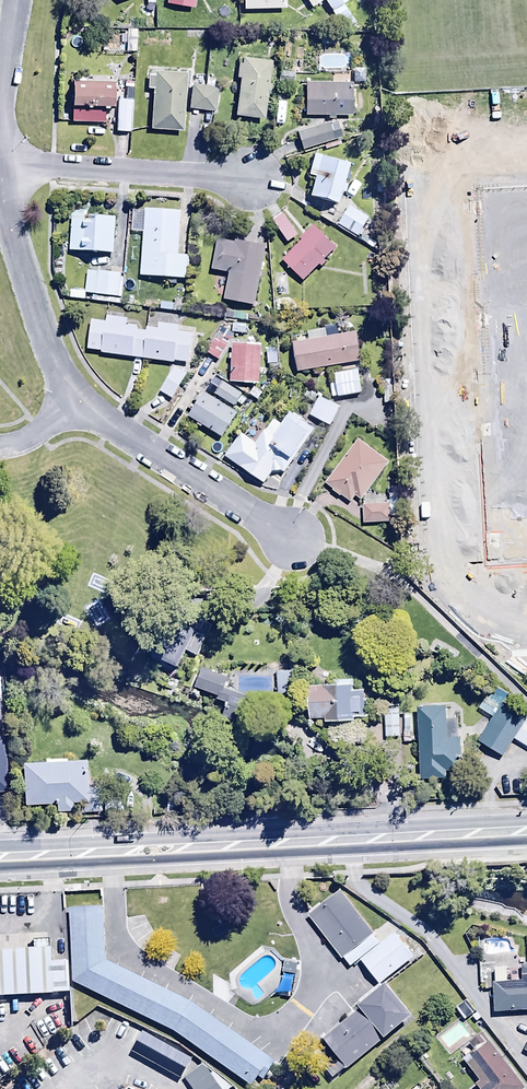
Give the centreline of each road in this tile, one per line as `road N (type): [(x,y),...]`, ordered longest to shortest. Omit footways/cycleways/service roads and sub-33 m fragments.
road 1 (trunk): [(0,848),(526,820)]
road 2 (trunk): [(526,842),(0,868)]
road 3 (residential): [(76,398),(190,479),(304,545)]
road 4 (residential): [(0,161),(262,181)]
road 5 (residential): [(0,187),(51,355),(76,398)]

